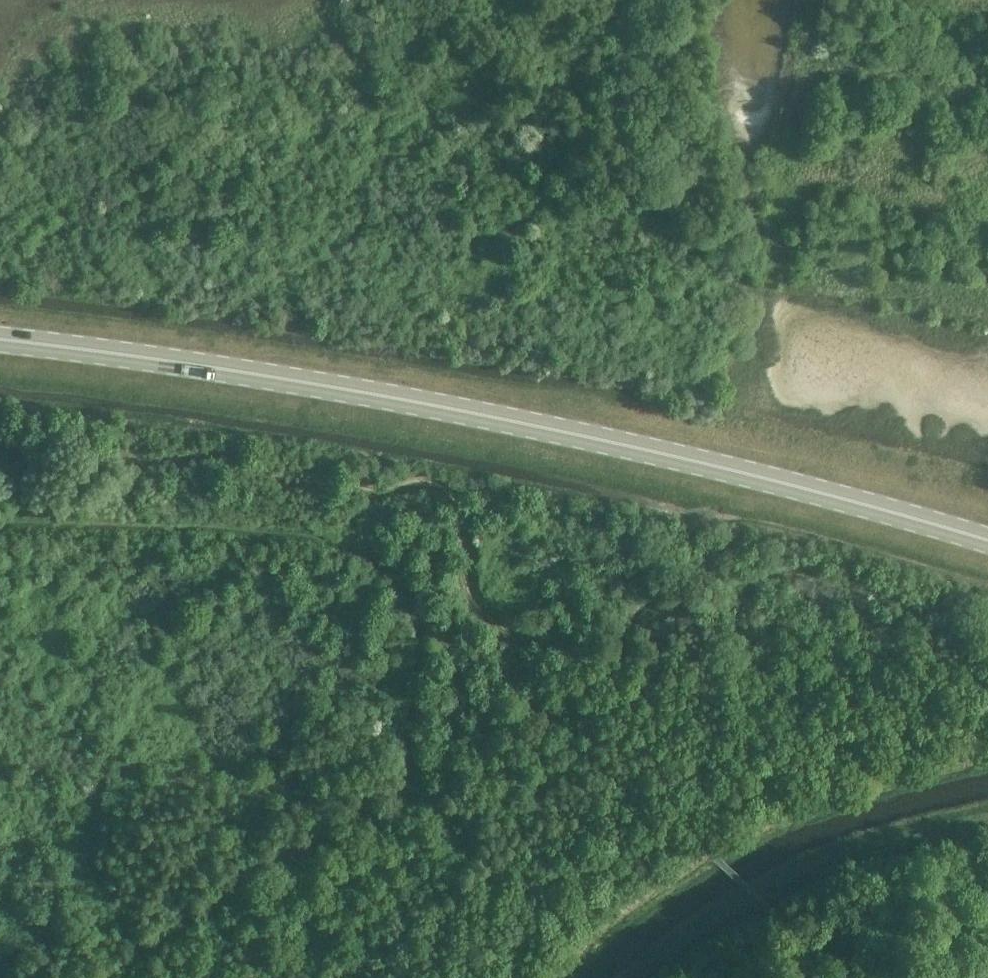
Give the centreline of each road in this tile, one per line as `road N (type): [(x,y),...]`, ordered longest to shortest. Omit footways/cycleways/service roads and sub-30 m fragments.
road 1 (primary): [(987,540),(408,393),(0,334)]
road 2 (track): [(646,977),(756,896),(870,853),(987,826)]

